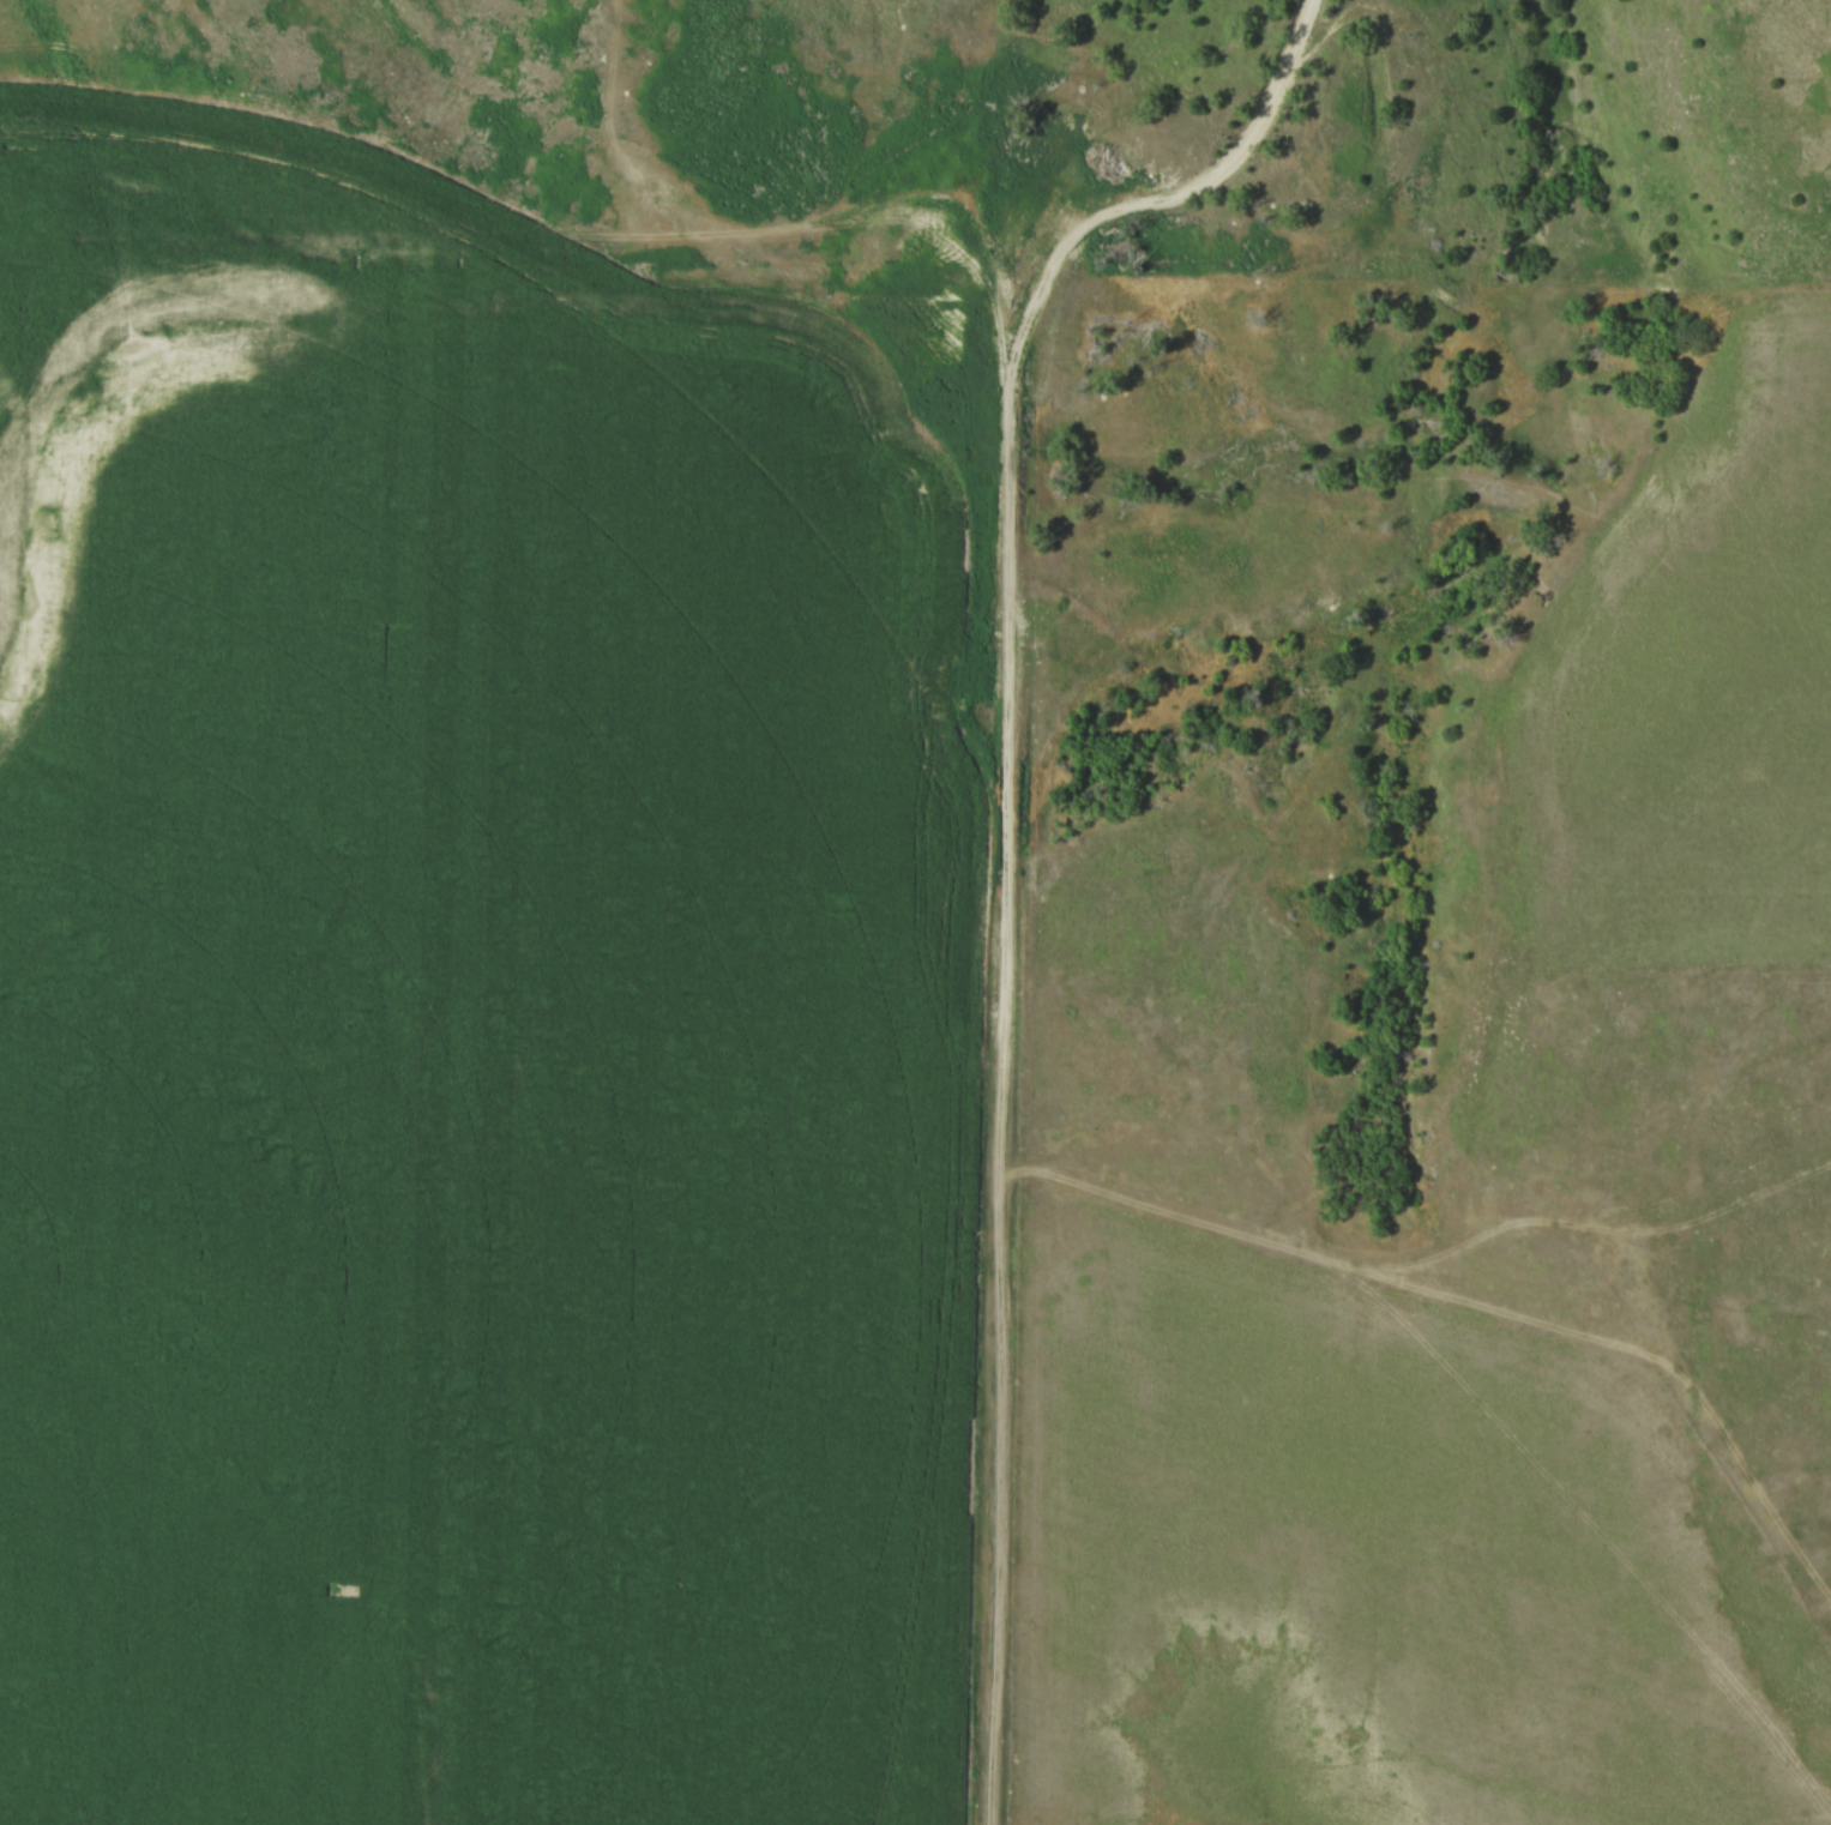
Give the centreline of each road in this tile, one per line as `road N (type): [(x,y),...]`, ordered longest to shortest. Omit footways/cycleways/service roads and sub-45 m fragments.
road 1 (residential): [(990,1824),(1013,378),(1022,344)]

